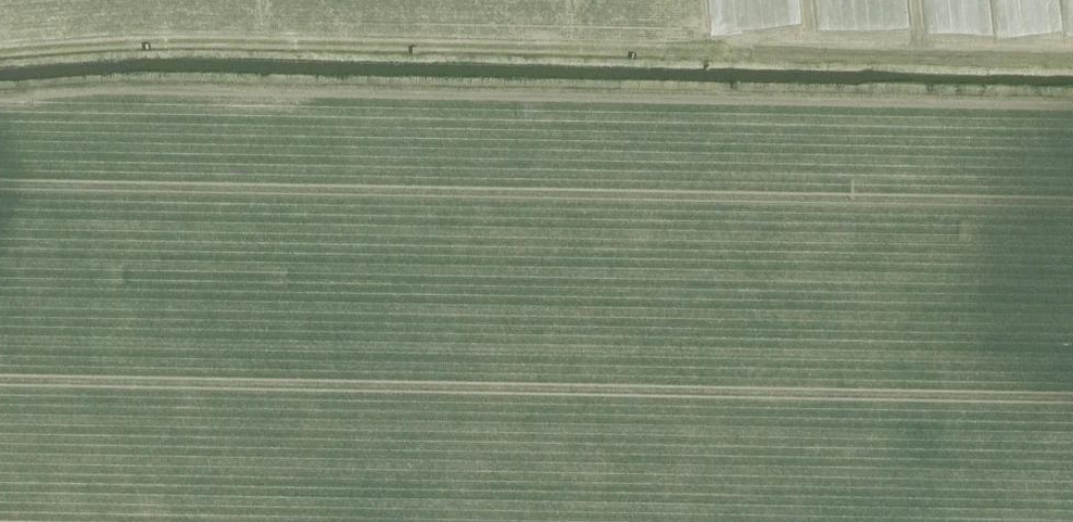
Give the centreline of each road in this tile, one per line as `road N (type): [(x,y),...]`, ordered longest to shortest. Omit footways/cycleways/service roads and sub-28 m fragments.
road 1 (track): [(1072,60),(224,44),(0,53)]

